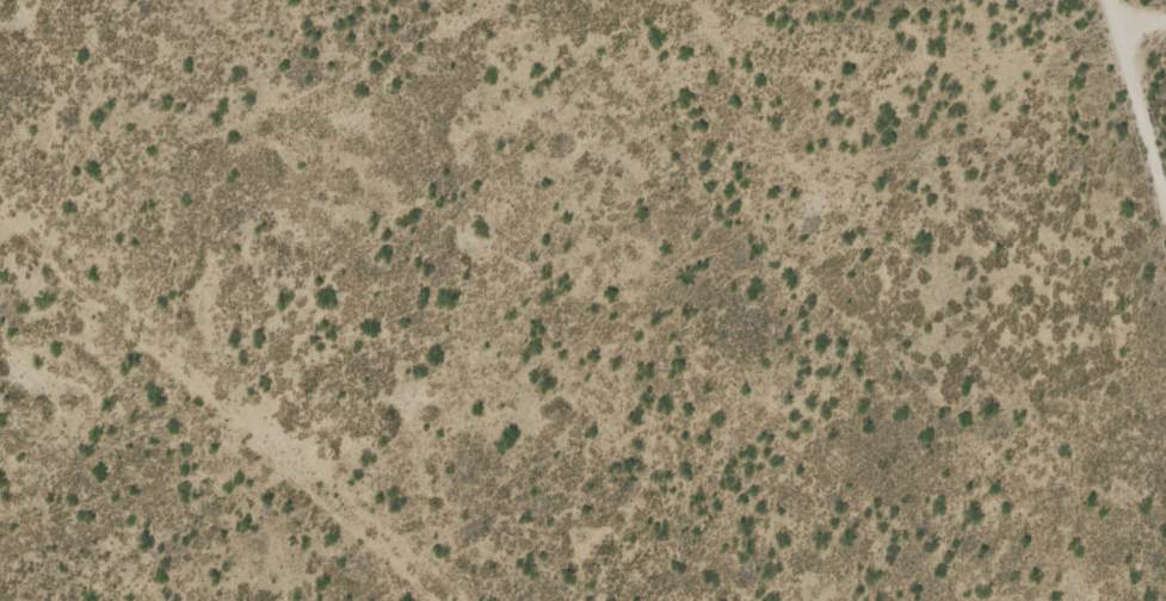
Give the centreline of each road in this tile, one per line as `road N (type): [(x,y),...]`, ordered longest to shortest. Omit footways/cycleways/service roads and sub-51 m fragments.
road 1 (track): [(1165,188),(1115,0)]

